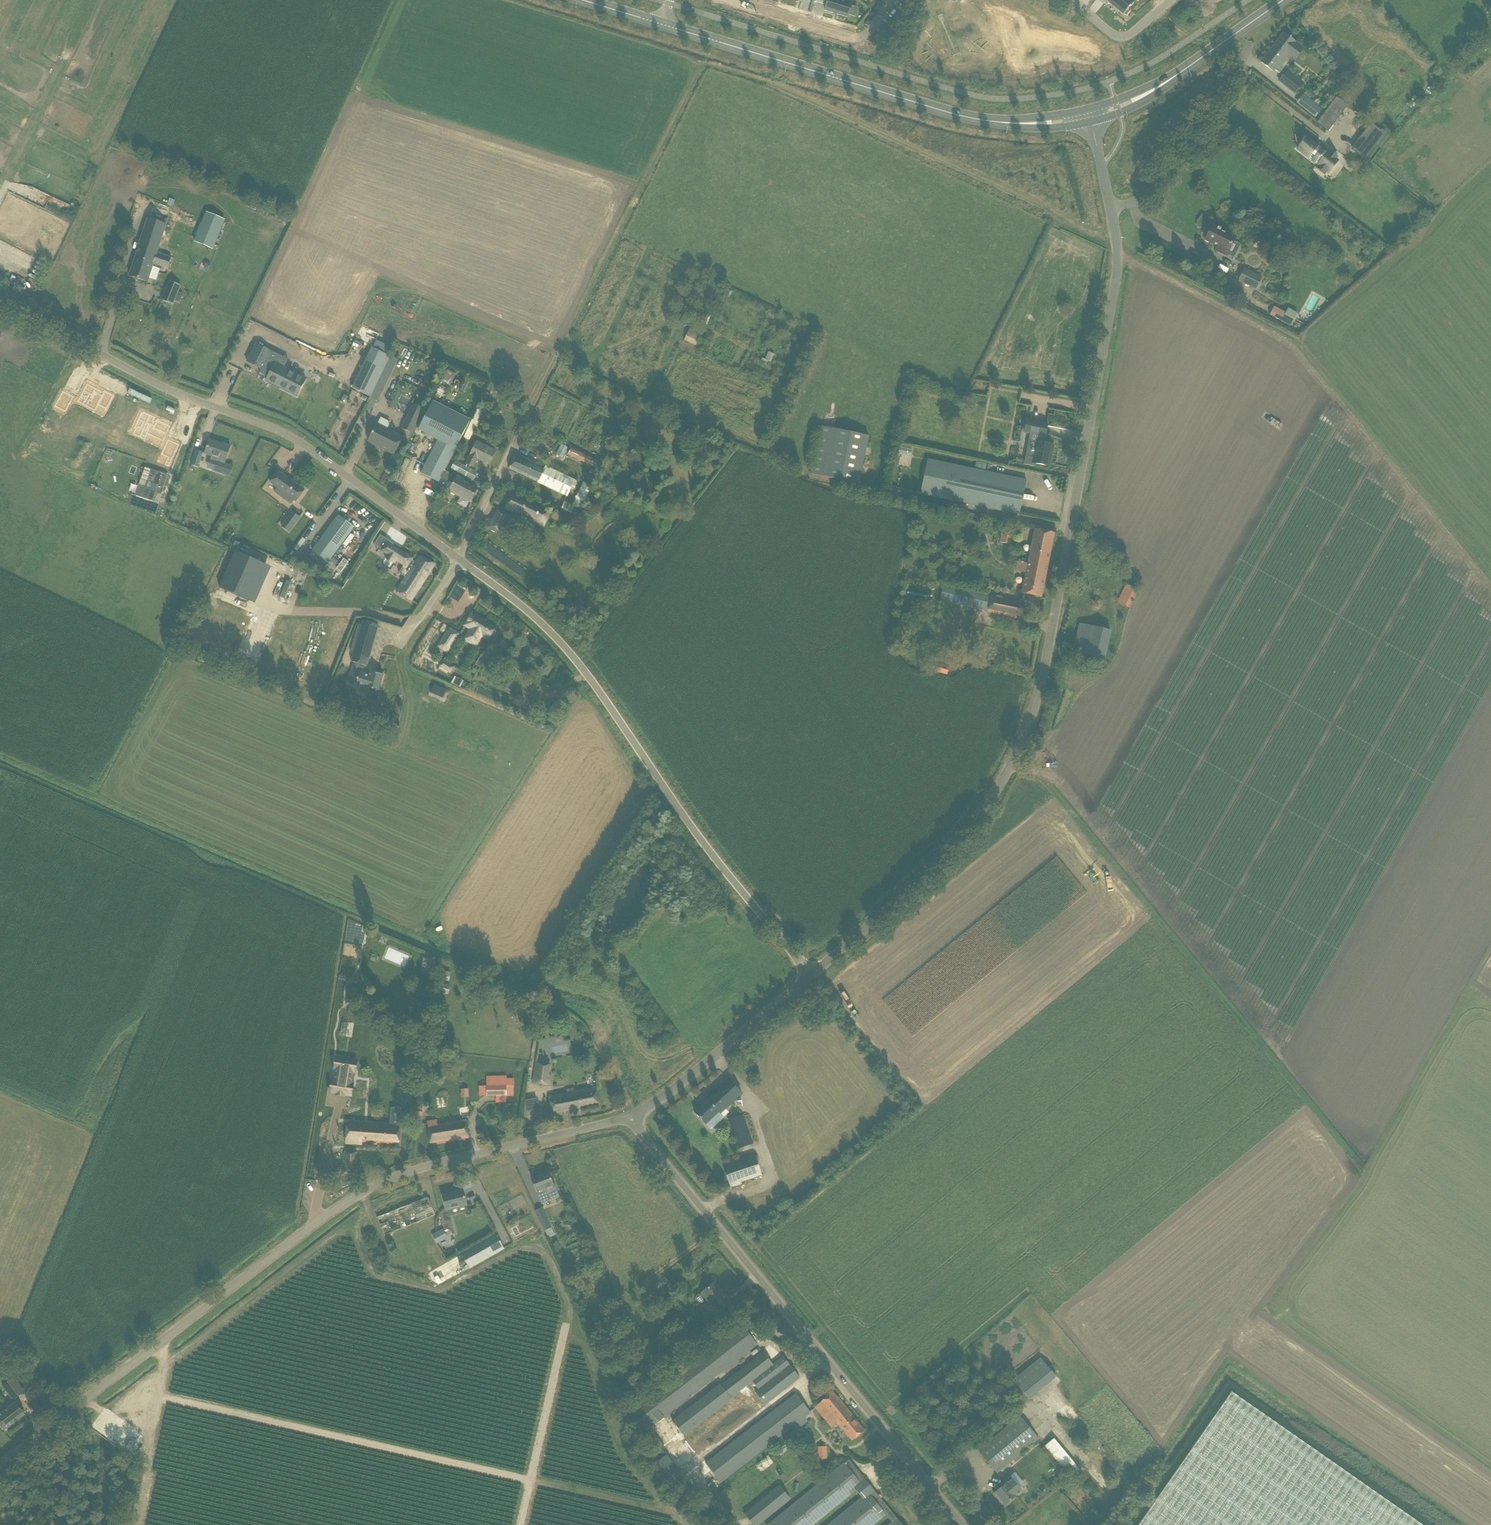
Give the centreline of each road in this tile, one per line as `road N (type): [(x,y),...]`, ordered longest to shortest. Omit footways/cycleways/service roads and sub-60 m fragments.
road 1 (unclassified): [(811,977),(971,826),(1008,770),(1036,706),(1118,270),(1111,207)]
road 2 (unclassified): [(0,1465),(370,1189),(631,1117)]
road 3 (unclassified): [(811,977),(719,864),(568,651),(459,560)]
road 4 (unclassified): [(459,560),(302,443),(163,387),(0,300)]
road 5 (unclassified): [(962,1524),(631,1117)]
road 6 (tertiary): [(1003,122),(662,24)]
road 7 (unclassified): [(631,1117),(811,977)]
road 8 (unclassified): [(1248,49),(1156,182),(1111,207)]
road 9 (residential): [(894,0),(859,38),(730,0)]
road 10 (tertiary): [(1283,0),(1180,73)]
road 11 (residential): [(1069,0),(1123,37),(1171,0)]

